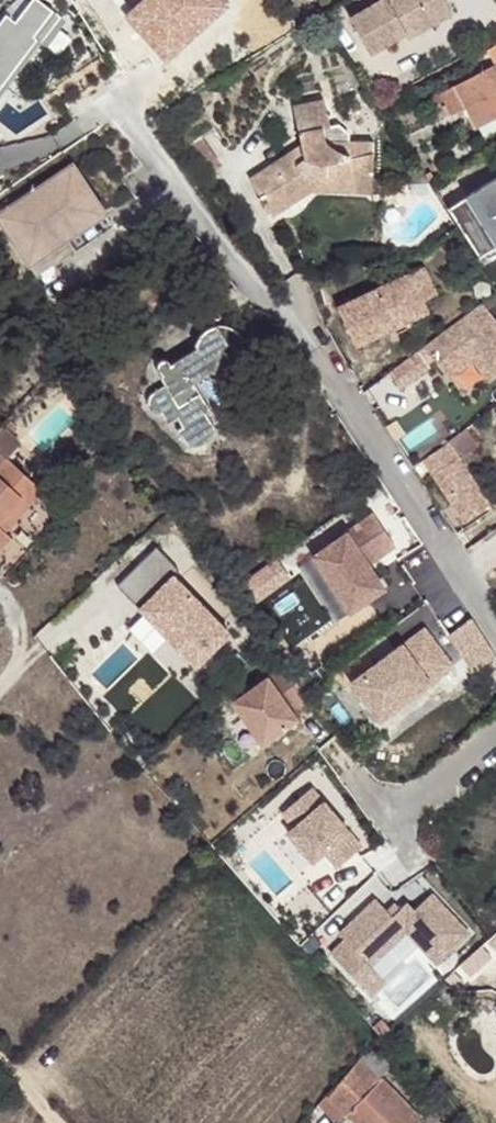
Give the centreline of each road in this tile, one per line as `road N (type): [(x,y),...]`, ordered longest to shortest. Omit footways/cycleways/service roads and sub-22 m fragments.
road 1 (residential): [(495,644),(309,330),(138,128)]

